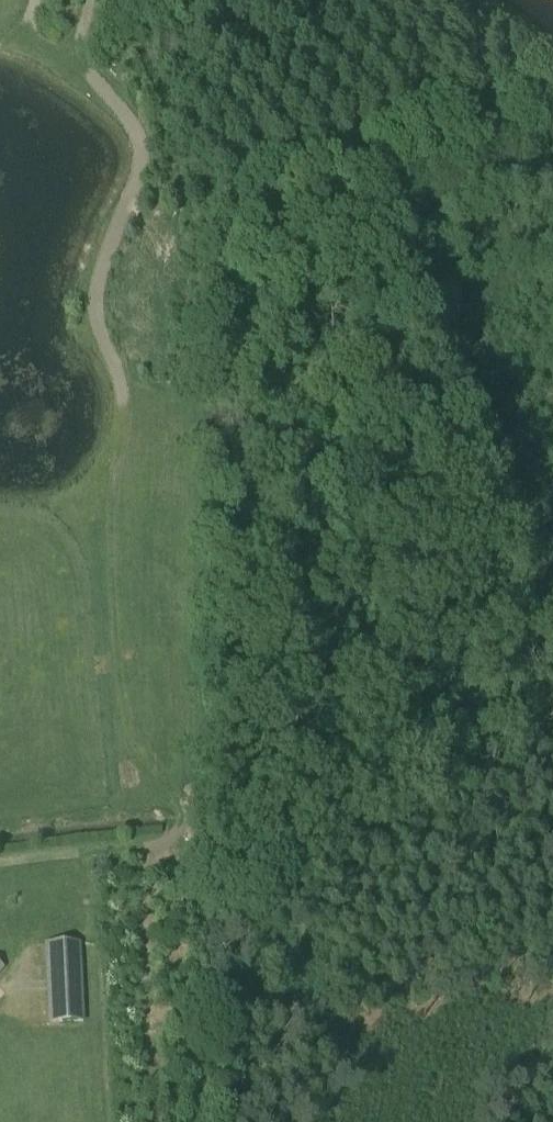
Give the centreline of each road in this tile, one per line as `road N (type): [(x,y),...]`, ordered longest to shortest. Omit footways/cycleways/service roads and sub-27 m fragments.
road 1 (unclassified): [(552,87),(450,0)]

